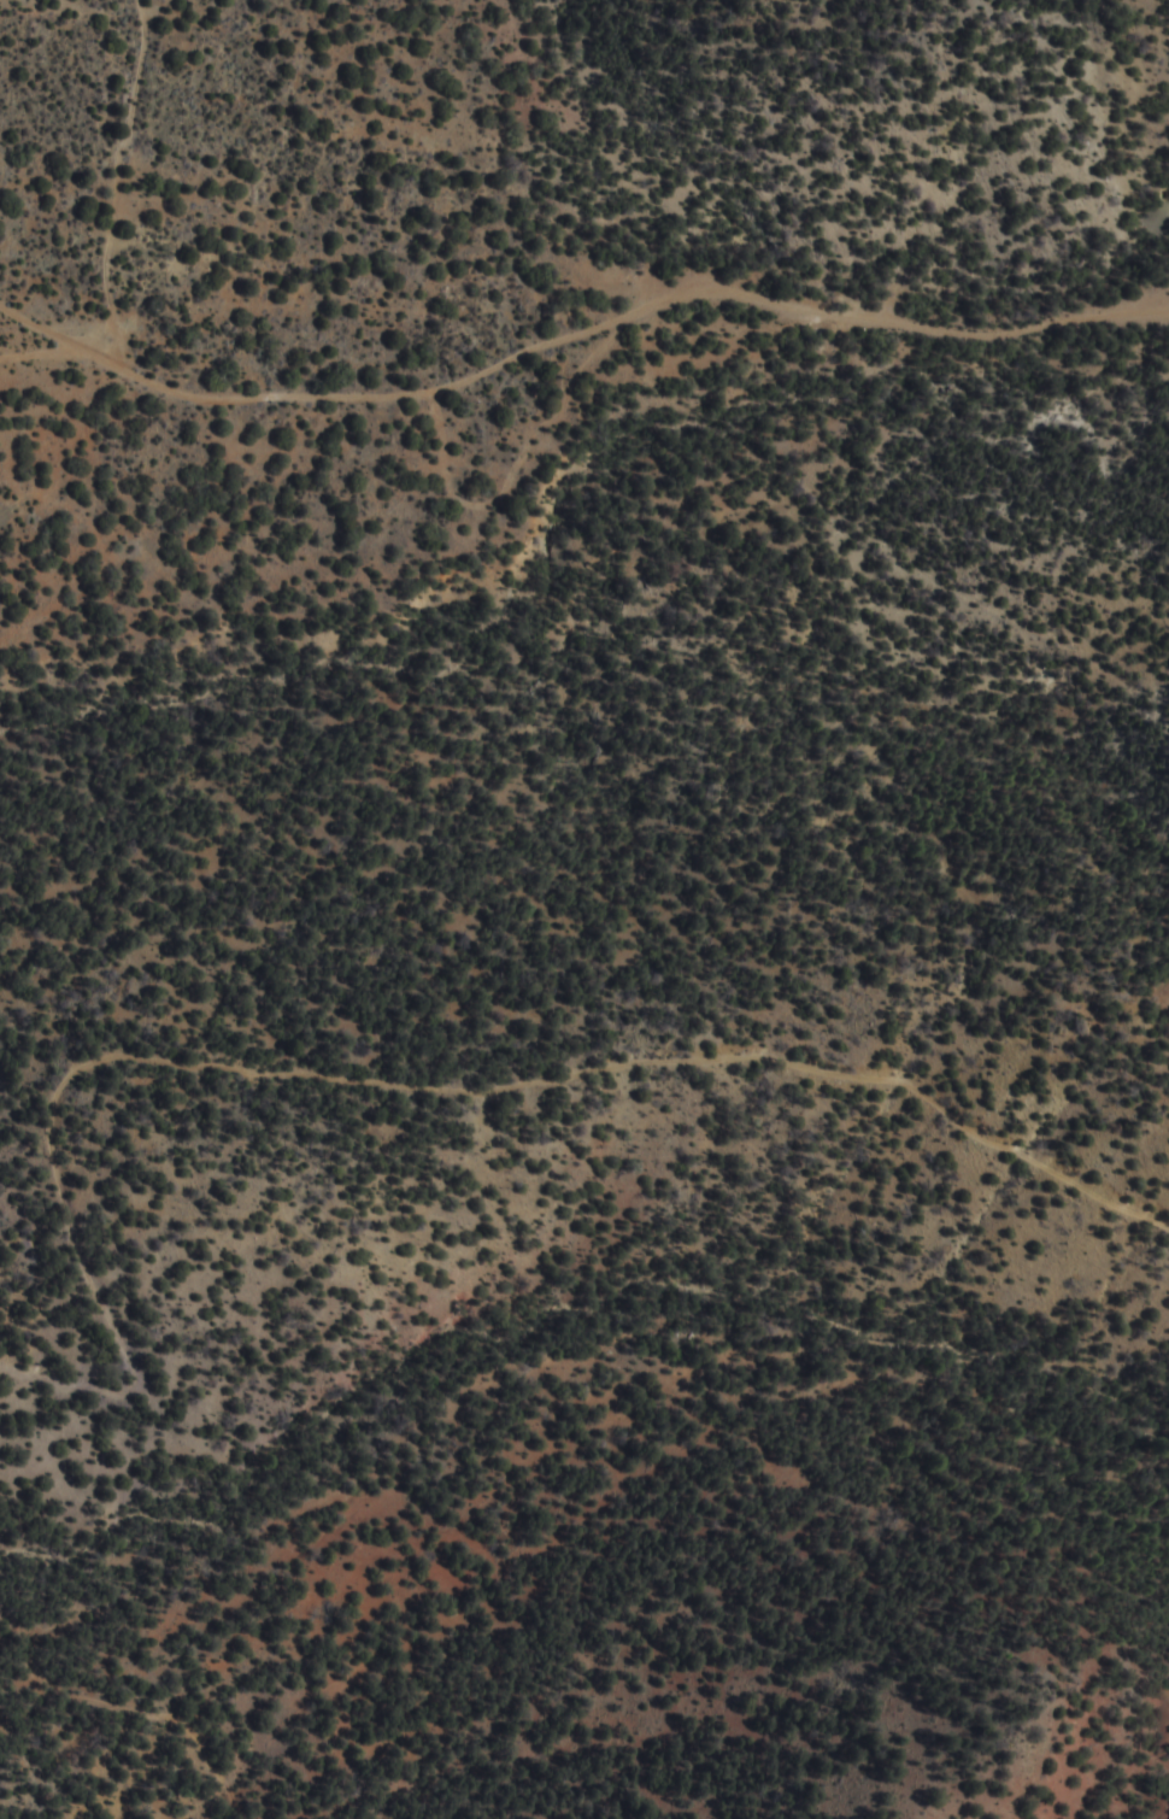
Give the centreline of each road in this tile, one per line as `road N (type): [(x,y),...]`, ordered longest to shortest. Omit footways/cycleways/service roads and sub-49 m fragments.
road 1 (track): [(0,309),(165,394),(219,404),(441,393),(679,297),(739,297),(1000,340),(1135,315),(1168,317)]

